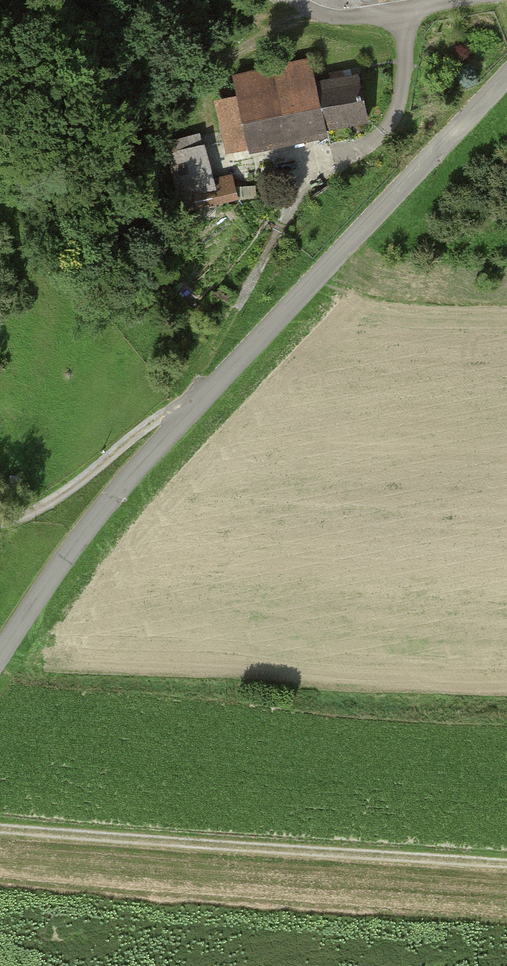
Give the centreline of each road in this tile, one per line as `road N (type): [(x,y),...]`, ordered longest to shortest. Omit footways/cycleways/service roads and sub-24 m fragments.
road 1 (unclassified): [(506,77),(165,439),(90,528),(0,659)]
road 2 (track): [(0,524),(67,494),(152,423),(198,404),(203,372),(324,158)]
road 3 (track): [(506,863),(0,828)]
road 4 (track): [(402,13),(412,63),(391,132),(370,146),(324,158),(222,170),(211,86),(227,60),(300,21)]

